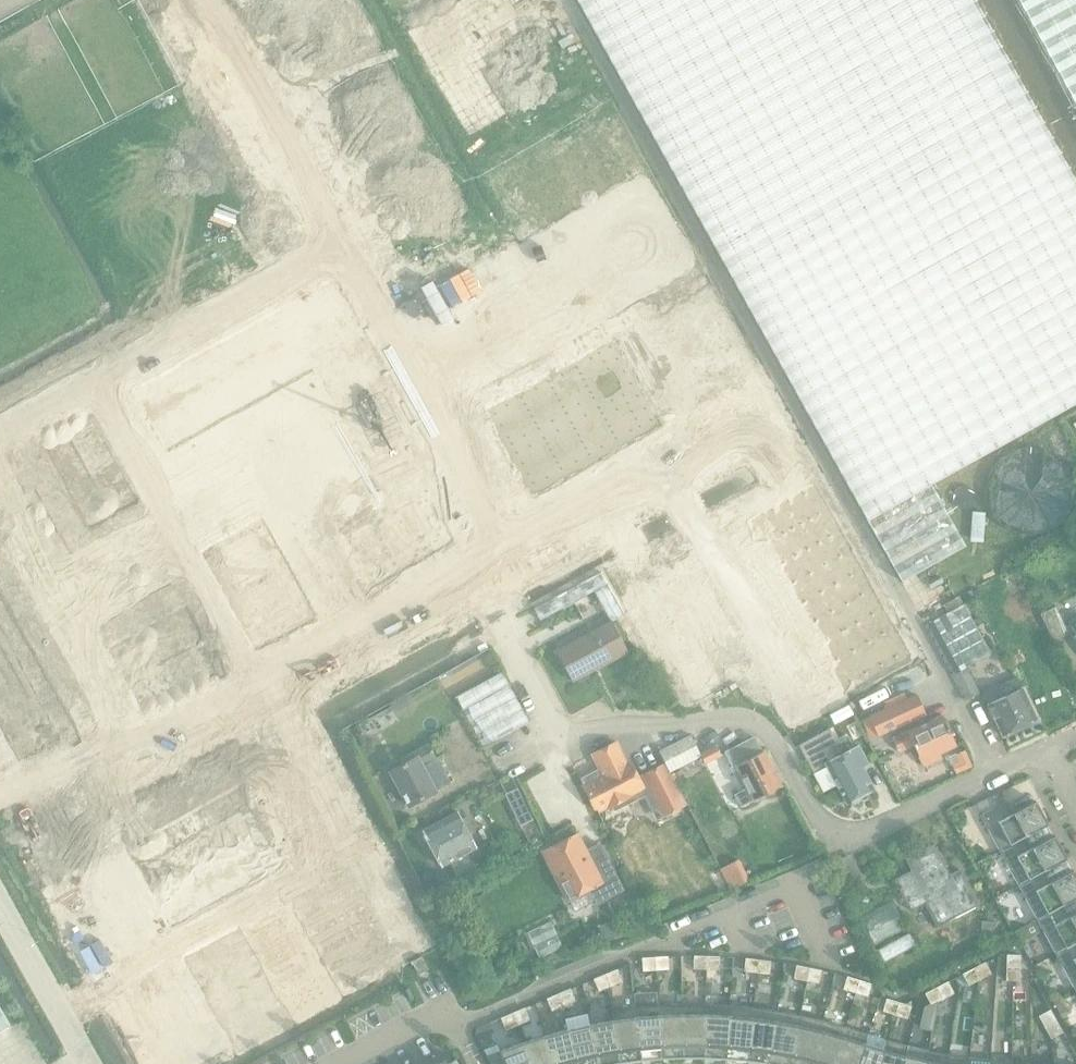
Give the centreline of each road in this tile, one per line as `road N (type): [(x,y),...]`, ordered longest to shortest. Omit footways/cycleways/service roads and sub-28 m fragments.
road 1 (residential): [(1043,746),(849,839),(818,818),(769,733),(748,718),(556,730),(479,586)]
road 2 (residential): [(519,564),(240,70)]
road 3 (residential): [(238,699),(323,860),(57,1013)]
road 4 (residential): [(1061,474),(988,515),(897,353)]
road 5 (residential): [(479,586),(312,680),(262,700),(238,699)]
road 6 (residential): [(238,699),(140,741),(0,817)]
road 7 (residential): [(910,131),(950,199),(947,323),(897,353)]
road 8 (residential): [(897,353),(683,473)]
road 9 (residential): [(799,687),(683,473)]
road 10 (residential): [(56,169),(240,70)]
road 11 (residential): [(683,473),(519,564)]
road 12 (residential): [(838,0),(910,131)]
road 13 (residential): [(240,70),(371,0)]
road 14 (residential): [(499,0),(523,46),(599,0)]
road 15 (residential): [(910,131),(792,199)]

